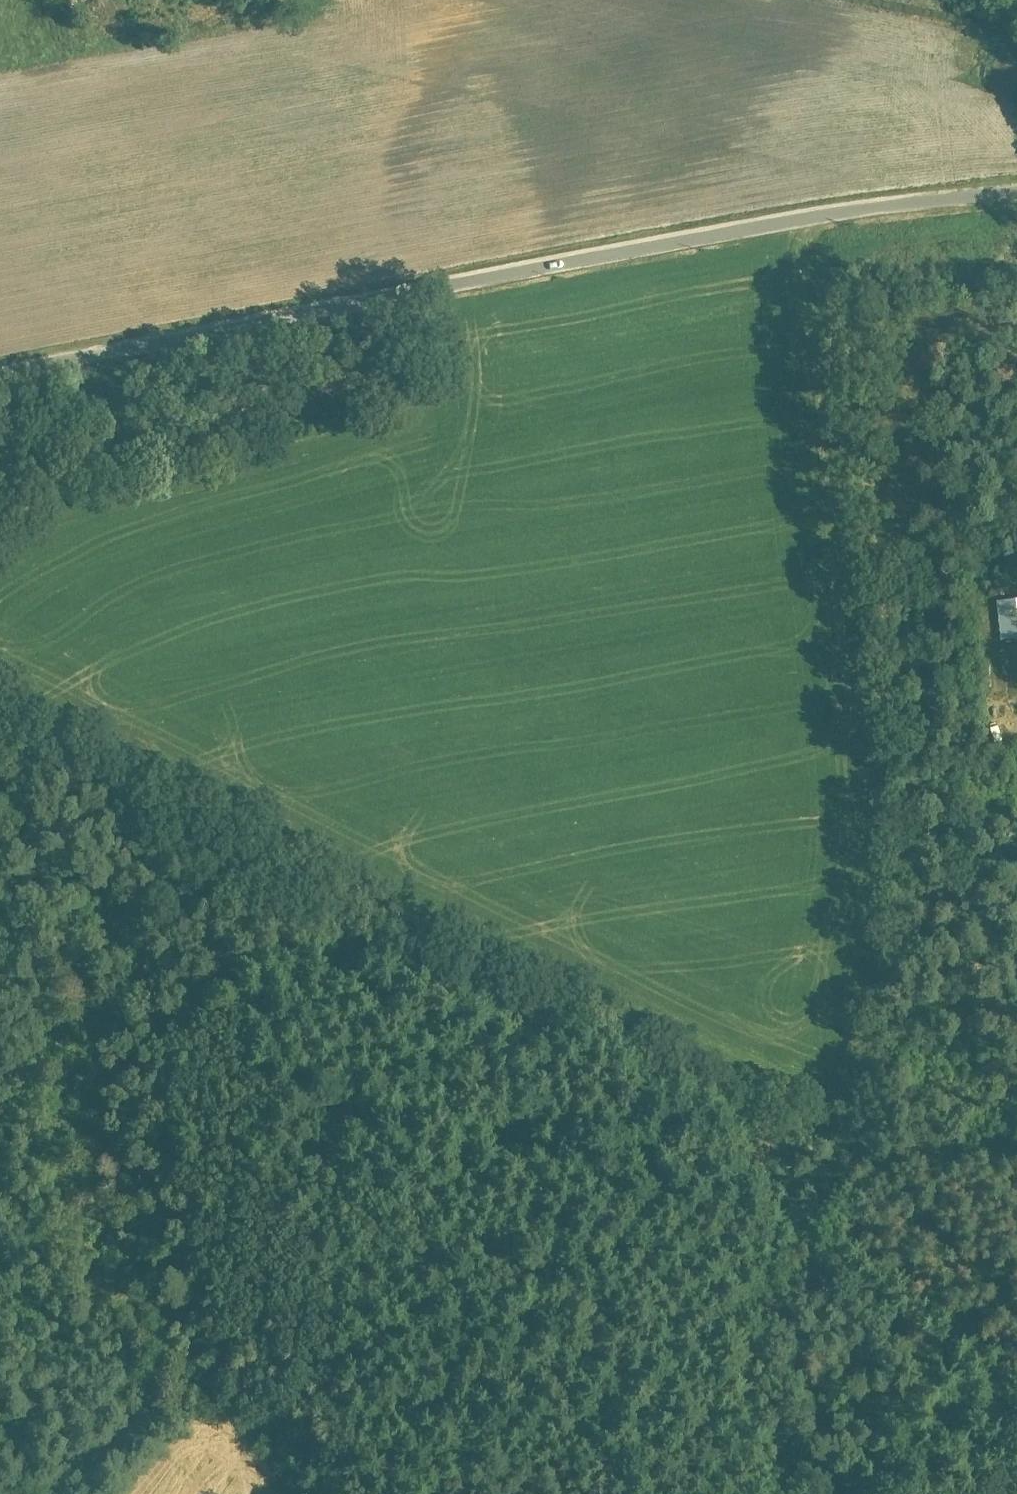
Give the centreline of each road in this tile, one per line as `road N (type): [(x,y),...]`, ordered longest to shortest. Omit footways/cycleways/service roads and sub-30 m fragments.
road 1 (residential): [(0,370),(733,238),(1016,197)]

